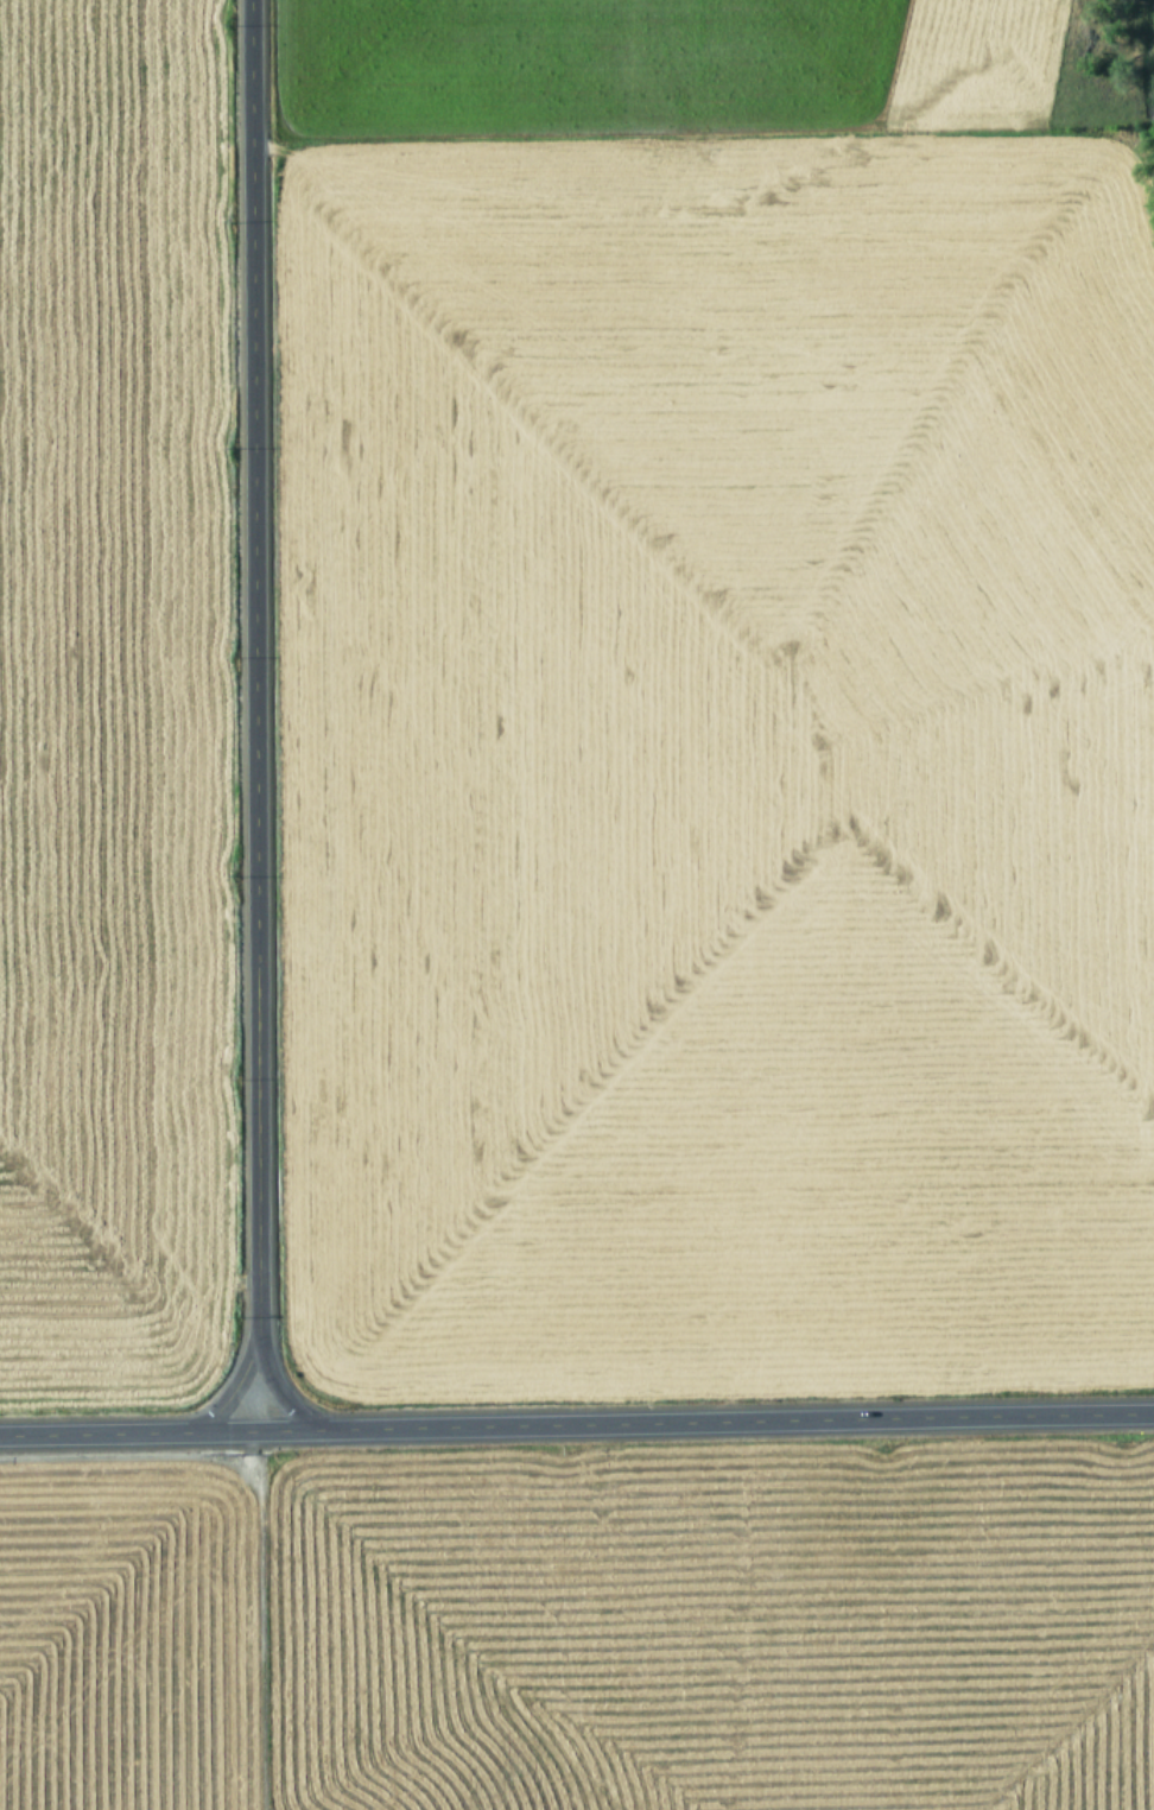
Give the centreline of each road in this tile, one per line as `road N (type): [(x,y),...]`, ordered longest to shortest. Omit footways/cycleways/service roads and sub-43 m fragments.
road 1 (tertiary): [(258,1428),(246,0)]
road 2 (secondary): [(0,1433),(1153,1416)]

